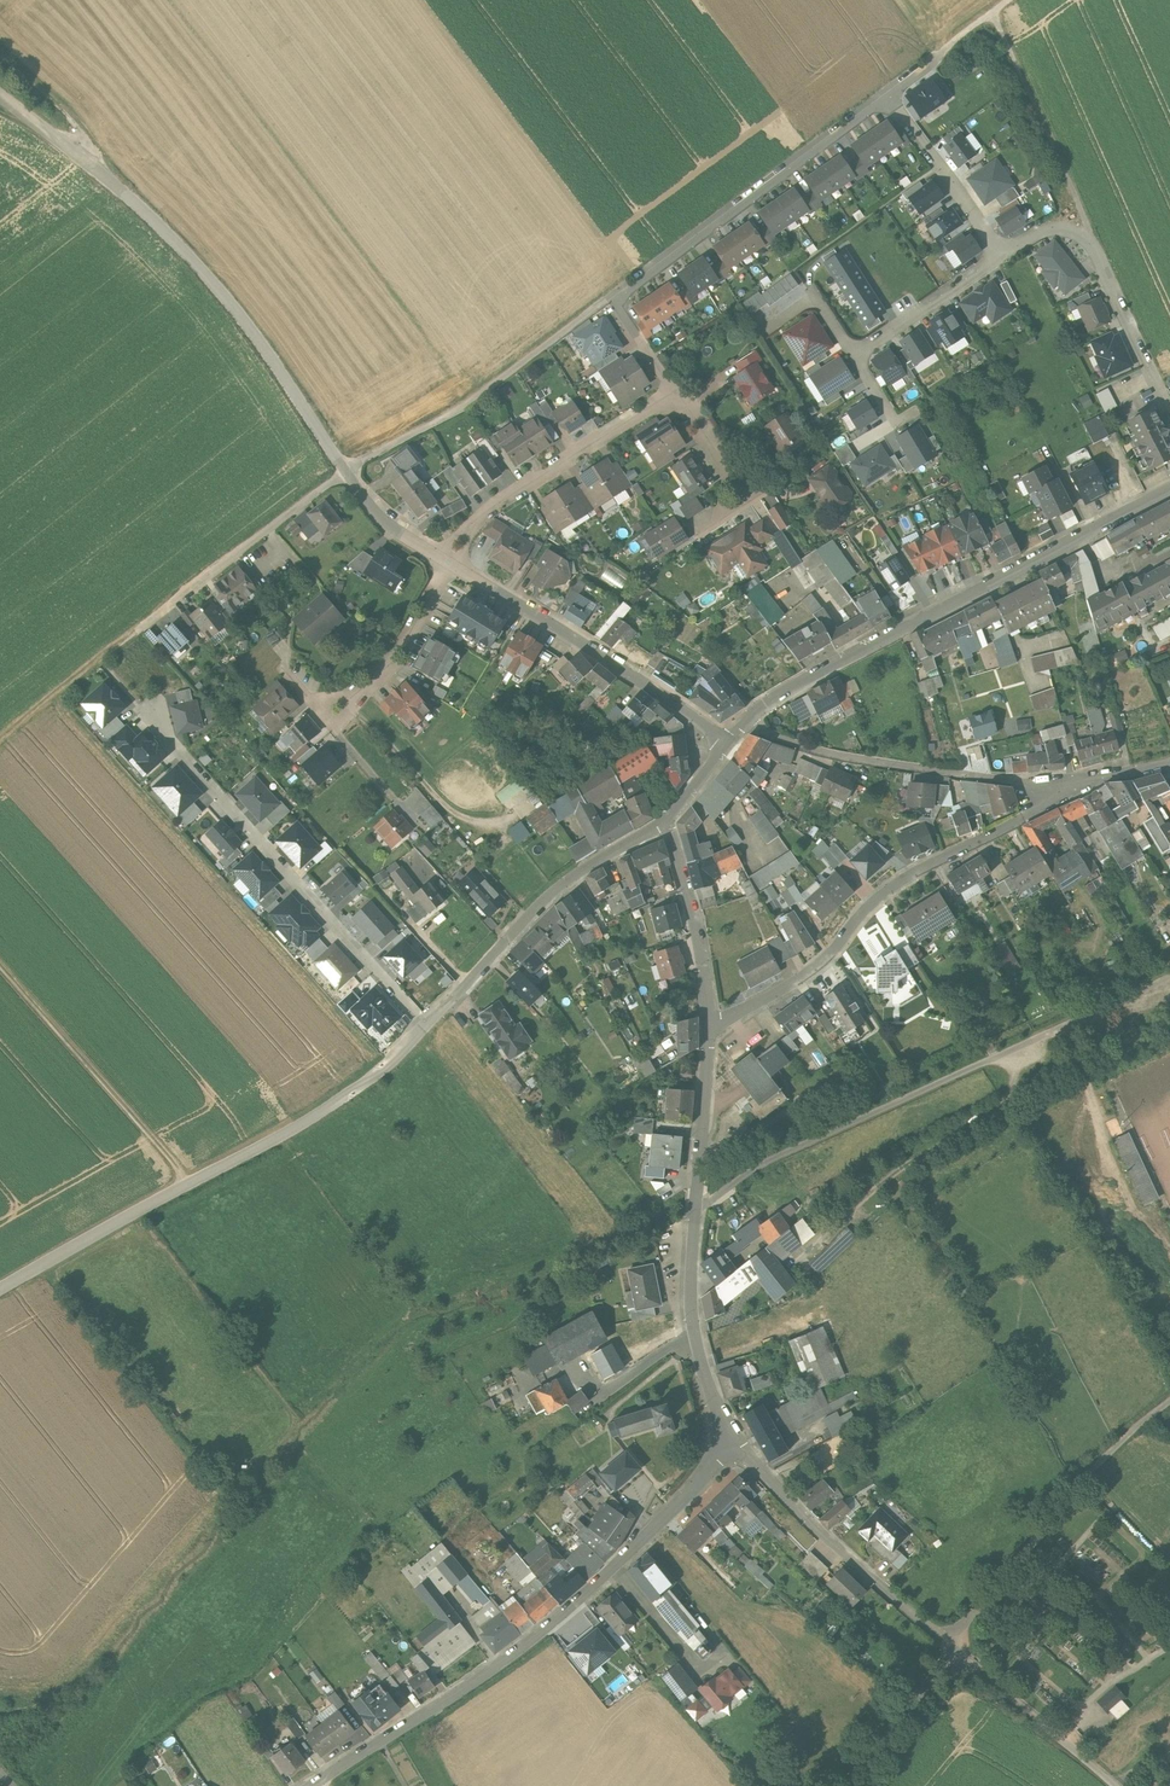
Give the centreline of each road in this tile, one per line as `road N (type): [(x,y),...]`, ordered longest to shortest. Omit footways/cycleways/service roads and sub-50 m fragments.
road 1 (residential): [(312,1785),(534,1638),(683,1503),(731,1448)]
road 2 (track): [(1169,981),(762,1163),(698,1217)]
road 3 (unclassified): [(341,462),(205,274),(118,189),(0,97)]
road 4 (unclassified): [(425,1030),(382,1071),(282,1138),(0,1293)]
road 5 (residential): [(1169,492),(773,702),(746,726)]
road 6 (residential): [(710,1027),(821,967),(880,896),(1075,785)]
road 7 (residential): [(731,1448),(695,1337),(692,1284),(710,1027)]
road 8 (residential): [(427,1028),(169,741),(151,704)]
road 9 (residential): [(886,96),(611,300)]
road 10 (residential): [(728,748),(691,713),(447,562)]
road 11 (residential): [(746,726),(851,758),(1075,785)]
road 12 (track): [(954,1649),(1086,1479),(1169,1406)]
road 13 (residential): [(667,822),(582,871),(427,1028)]
road 14 (track): [(611,300),(463,410),(347,473)]
road 15 (residential): [(954,1649),(731,1448)]
road 16 (track): [(0,966),(178,1167),(186,1186)]
road 17 (residential): [(447,562),(490,510),(672,398)]
road 18 (residential): [(1169,406),(1090,237),(1067,228),(1005,253)]
road 19 (residential): [(288,671),(329,720),(393,662),(447,562)]
road 20 (residential): [(141,631),(347,473)]
road 21 (track): [(993,13),(1090,237)]
road 22 (residential): [(710,1027),(693,913),(667,822)]
road 23 (residential): [(954,1649),(1112,1785)]
road 24 (residential): [(1005,253),(886,96)]
road 25 (residential): [(672,398),(690,412),(746,501),(697,530)]
road 26 (residential): [(1005,253),(853,357)]
road 27 (residential): [(844,1785),(954,1649)]
road 28 (residential): [(447,562),(390,528),(347,473)]
road 29 (track): [(74,155),(84,141),(0,59)]
road 30 (residential): [(765,332),(814,299),(853,357)]
road 31 (track): [(101,662),(0,741)]

